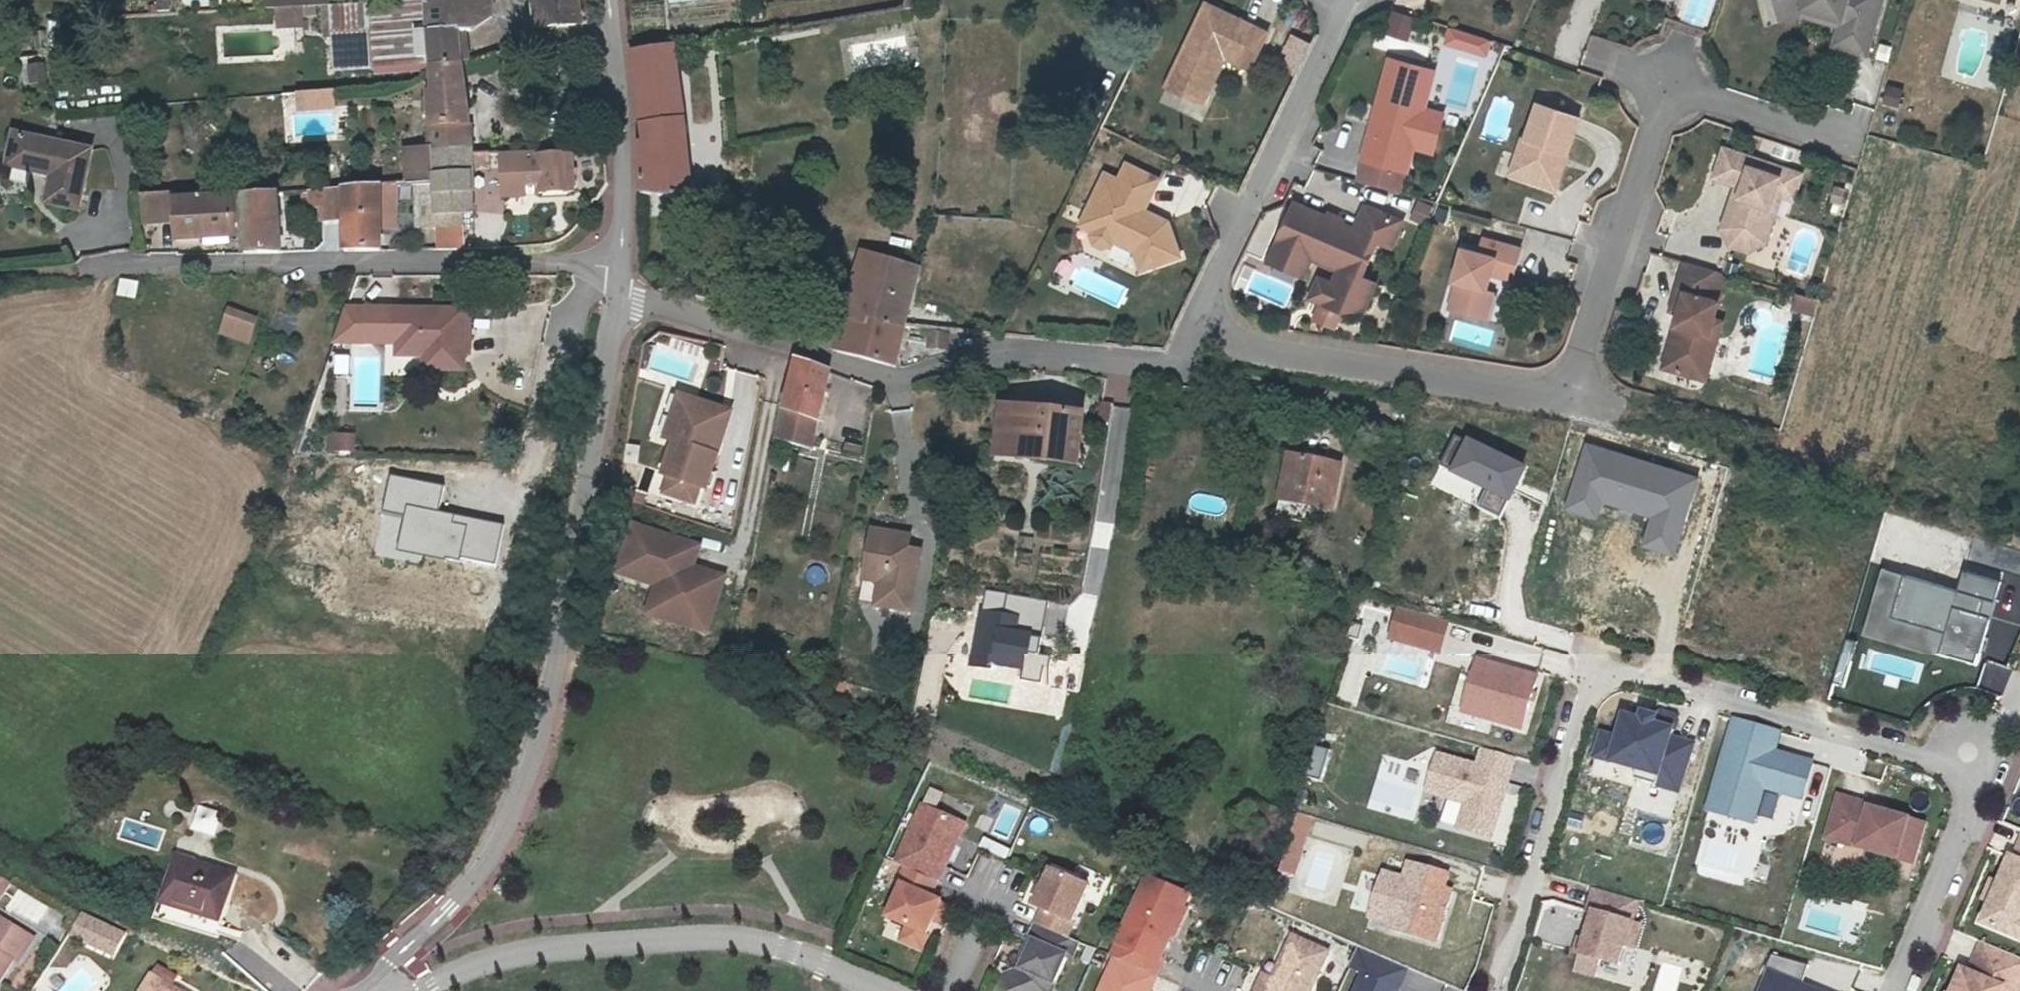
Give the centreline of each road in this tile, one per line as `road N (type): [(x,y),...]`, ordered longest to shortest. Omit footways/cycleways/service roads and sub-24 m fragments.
road 1 (residential): [(1198,320),(1243,346),(1565,398),(1665,83),(1852,145)]
road 2 (residential): [(619,283),(556,650),(512,810),(449,911),(390,964),(386,990)]
road 3 (residential): [(1976,778),(1594,664),(1494,990)]
road 4 (residential): [(1198,320),(1177,364),(993,354),(890,382),(642,301),(619,283)]
road 5 (residential): [(82,273),(568,262),(607,268),(619,283)]
road 6 (residential): [(420,990),(485,962),(557,949),(735,939),(786,949),(887,990)]
road 7 (residential): [(1351,0),(1198,320)]
road 8 (residential): [(609,0),(624,130),(619,283)]
road 9 (residential): [(1895,990),(1970,816),(1976,778)]

